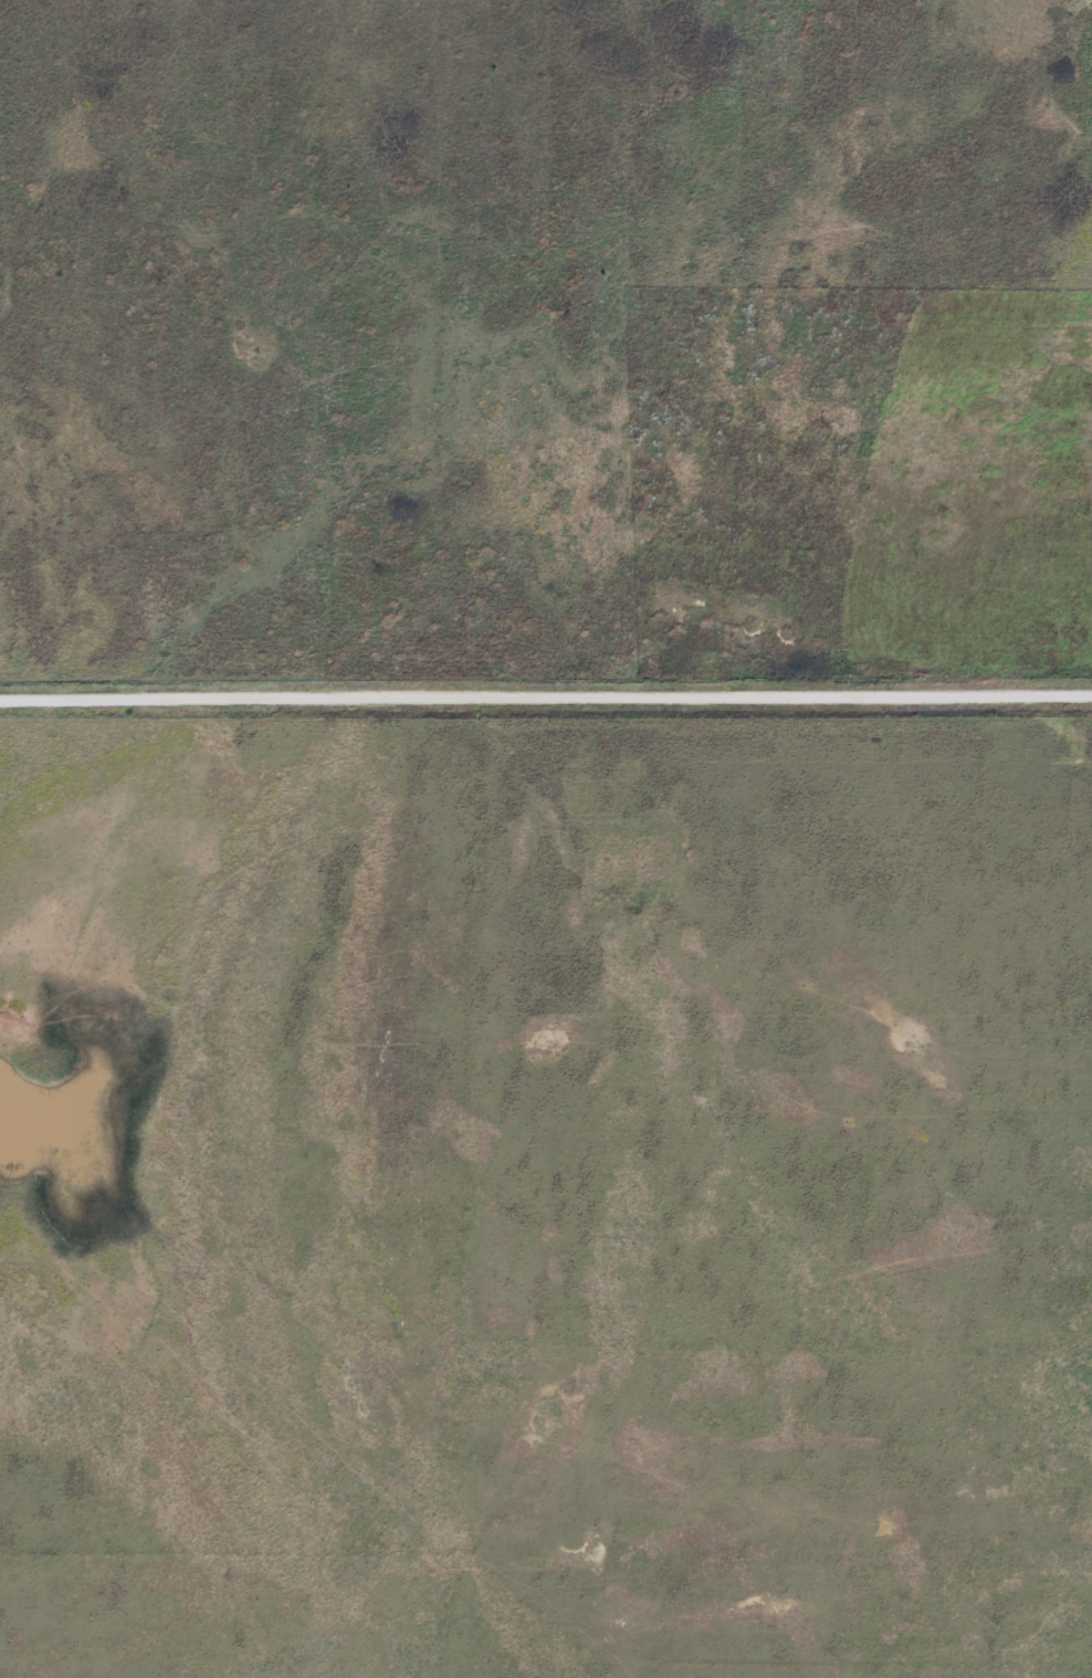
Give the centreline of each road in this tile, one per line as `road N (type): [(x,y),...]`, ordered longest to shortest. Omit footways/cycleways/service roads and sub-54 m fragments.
road 1 (residential): [(0,698),(1091,692)]

